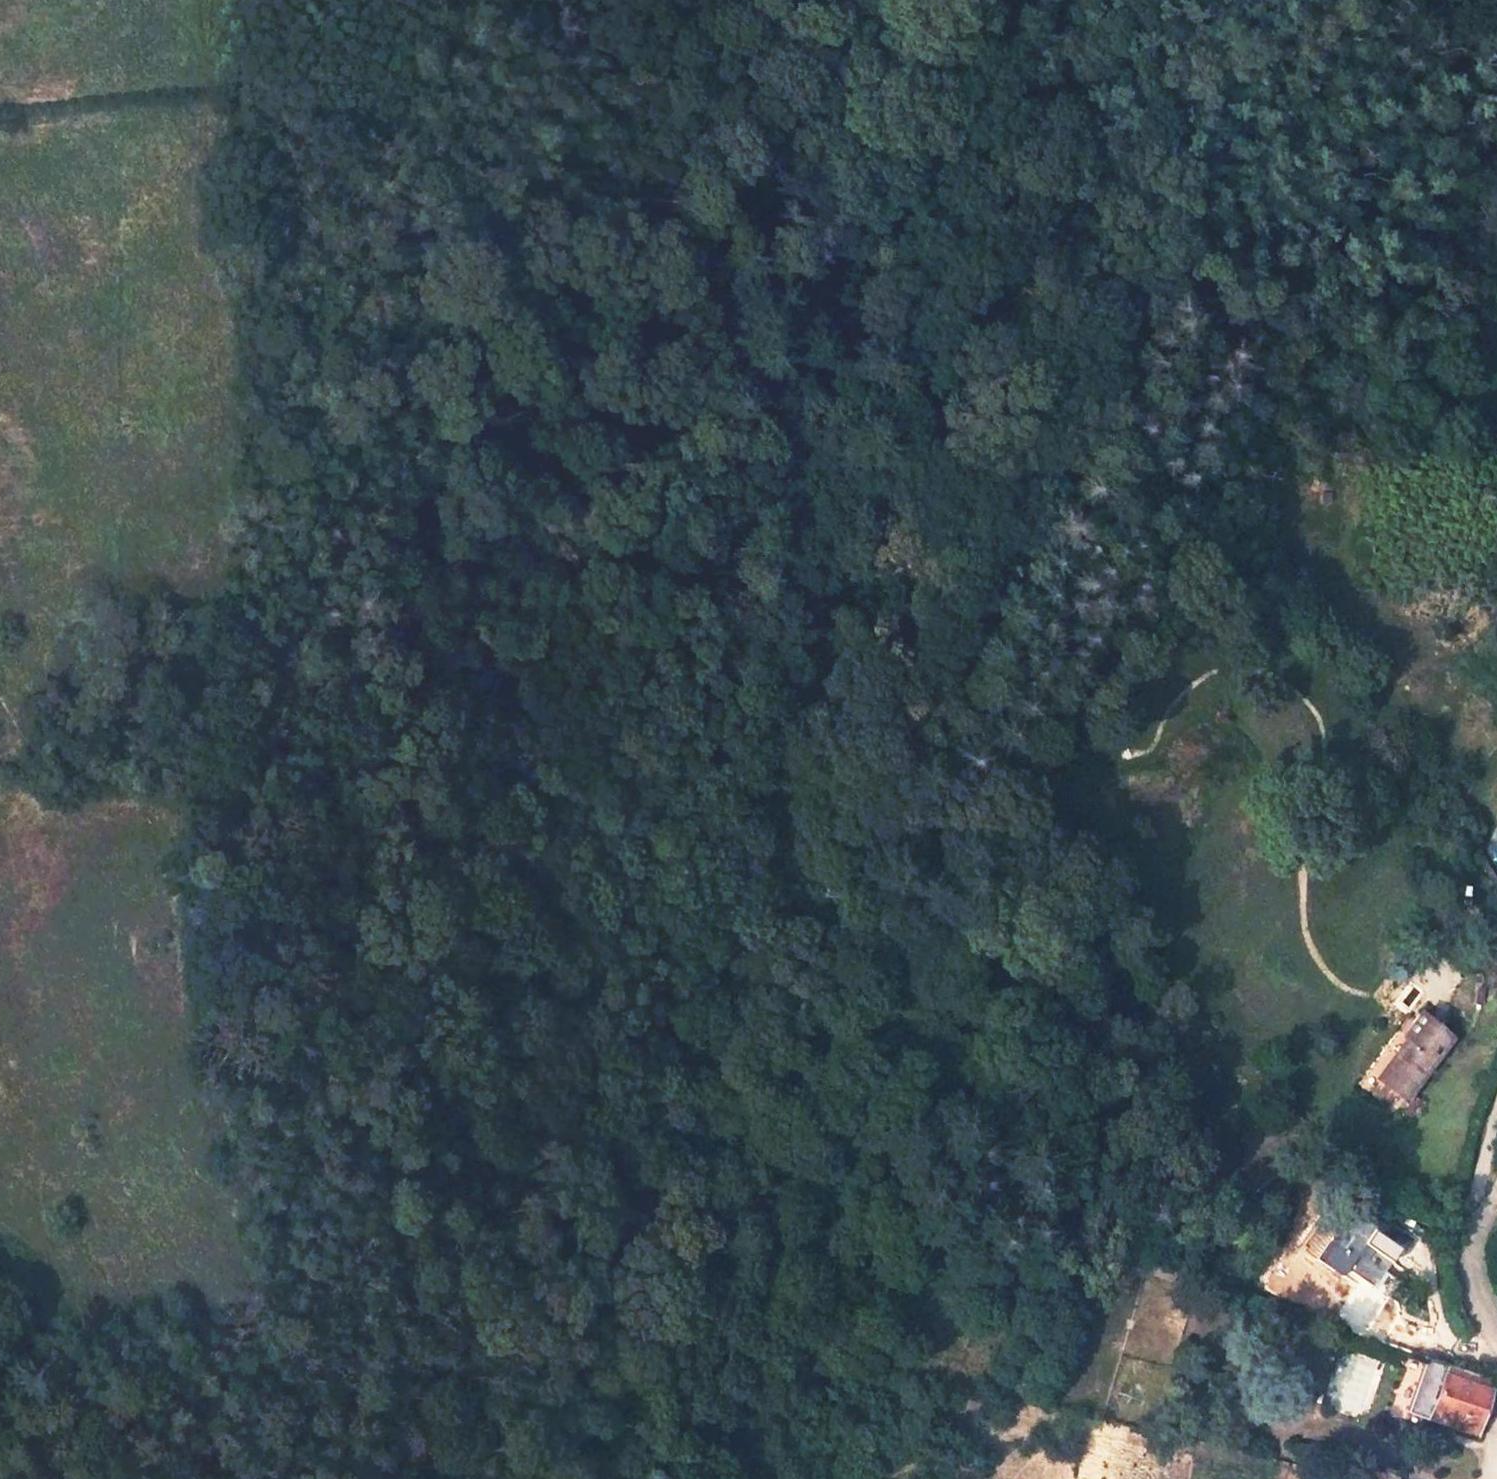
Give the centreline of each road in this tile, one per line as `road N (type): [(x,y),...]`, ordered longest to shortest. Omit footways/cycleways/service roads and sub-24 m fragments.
road 1 (residential): [(1496,1193),(1472,1245),(1478,1293),(1496,1331)]

